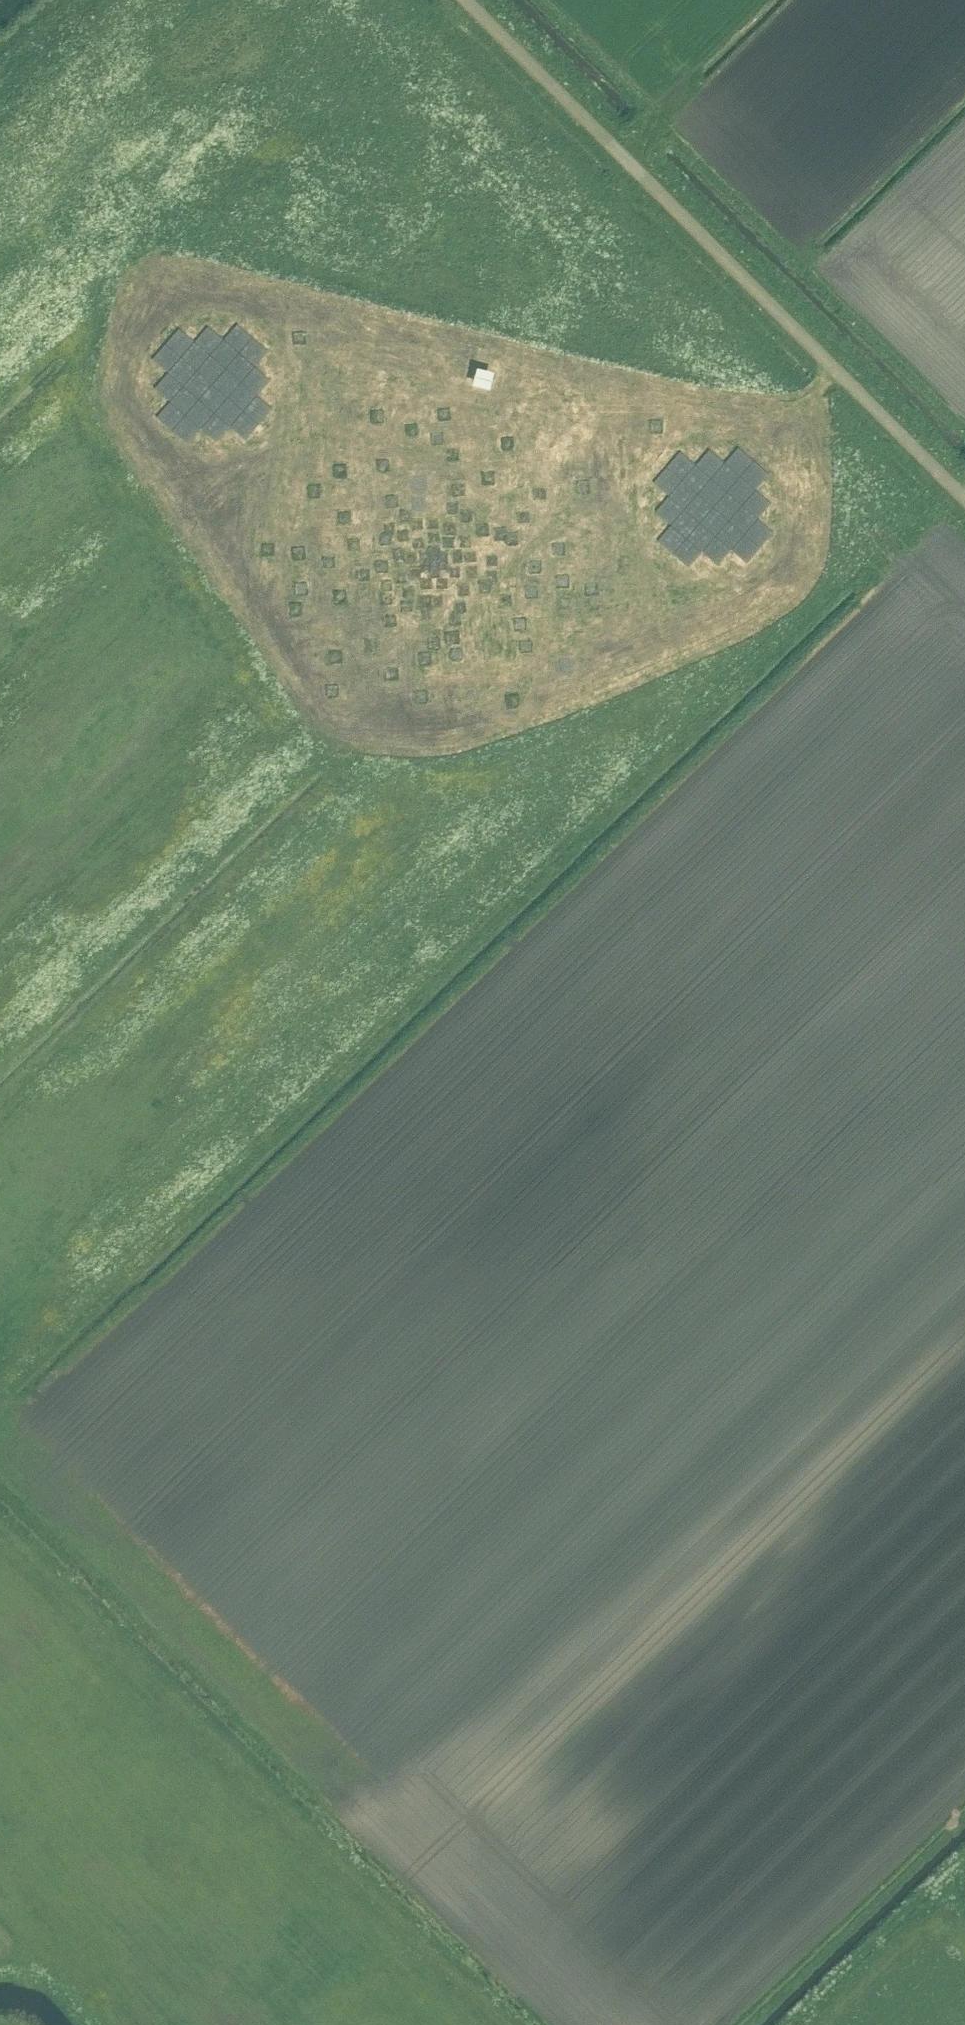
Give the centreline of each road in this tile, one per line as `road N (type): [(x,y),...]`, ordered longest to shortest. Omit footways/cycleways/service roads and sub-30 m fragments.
road 1 (track): [(831,368),(822,382),(771,410),(727,414),(223,284),(183,290),(151,308),(127,365),(133,410),(312,661),(387,689),(533,662),(753,573),(783,536),(808,418)]
road 2 (unclassified): [(964,500),(466,0)]

